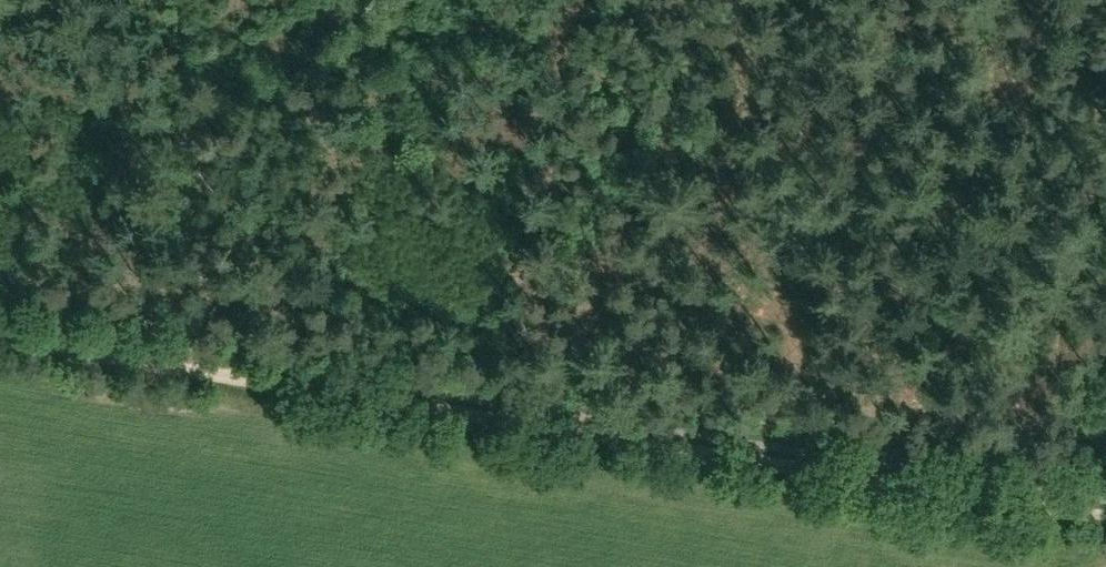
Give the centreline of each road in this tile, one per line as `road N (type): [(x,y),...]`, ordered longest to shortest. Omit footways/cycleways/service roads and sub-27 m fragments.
road 1 (track): [(0,342),(1105,516)]

